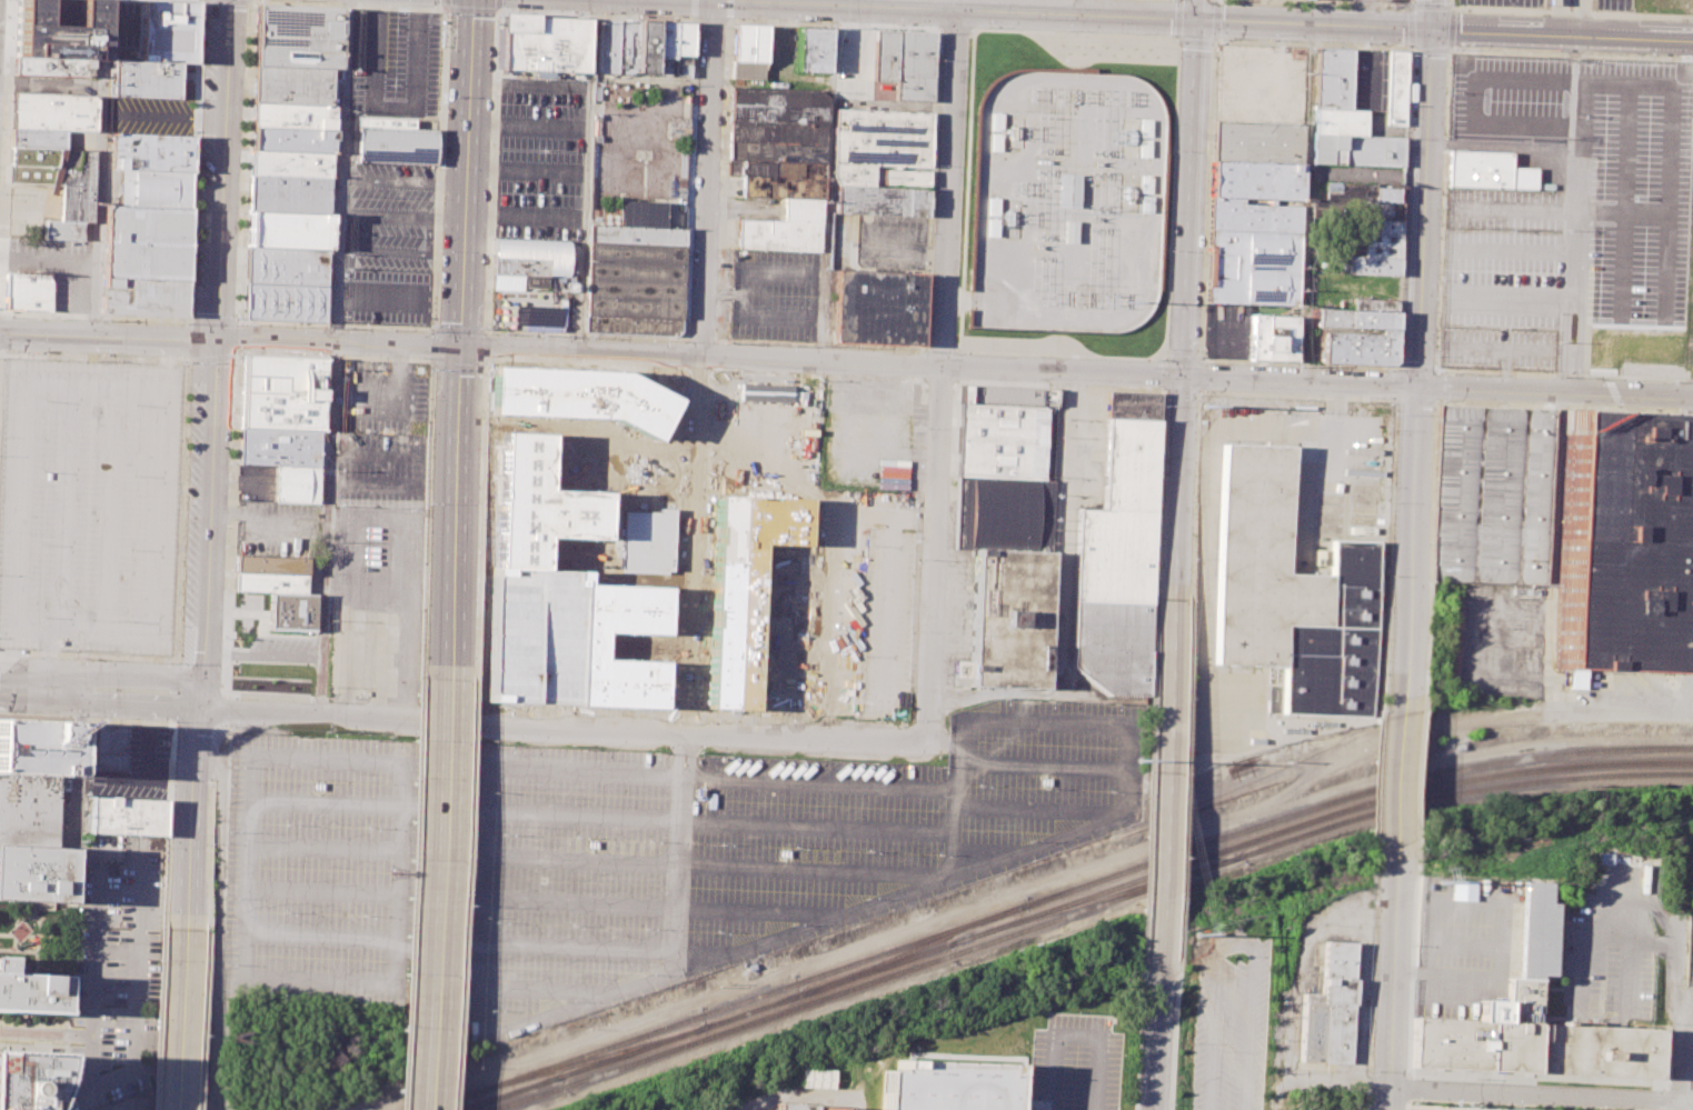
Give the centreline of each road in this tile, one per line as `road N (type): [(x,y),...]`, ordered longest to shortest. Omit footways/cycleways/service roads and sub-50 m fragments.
road 1 (residential): [(0,332),(1182,376)]
road 2 (secondary): [(645,0),(1433,30)]
road 3 (residential): [(955,0),(925,743)]
road 4 (residential): [(200,703),(226,711),(925,743)]
road 5 (tertiary): [(228,0),(200,703)]
road 6 (secondary): [(476,0),(448,680)]
road 7 (secondary): [(448,680),(431,1109)]
road 8 (secondary): [(1182,376),(1196,0)]
road 9 (residential): [(714,0),(700,372)]
road 10 (secondary): [(1161,963),(1175,601)]
road 11 (secondary): [(1433,30),(1416,387)]
road 12 (secondary): [(1416,387),(1405,714)]
road 13 (residential): [(1392,1094),(1681,1102)]
road 14 (residential): [(1416,387),(1692,397)]
road 15 (secondary): [(1433,30),(1692,41)]
road 16 (secondary): [(1400,847),(1392,1094)]
road 17 (residential): [(1182,376),(1416,387)]
road 18 (tertiary): [(200,703),(187,931)]
road 19 (secondary): [(1175,601),(1182,376)]
road 20 (tertiary): [(187,931),(179,1109)]
road 21 (secondary): [(1155,1109),(1161,963)]
road 22 (residential): [(200,703),(175,678),(98,672),(81,689)]
road 23 (secondary): [(1405,714),(1400,847)]
road 24 (residential): [(81,689),(94,702),(200,703)]

